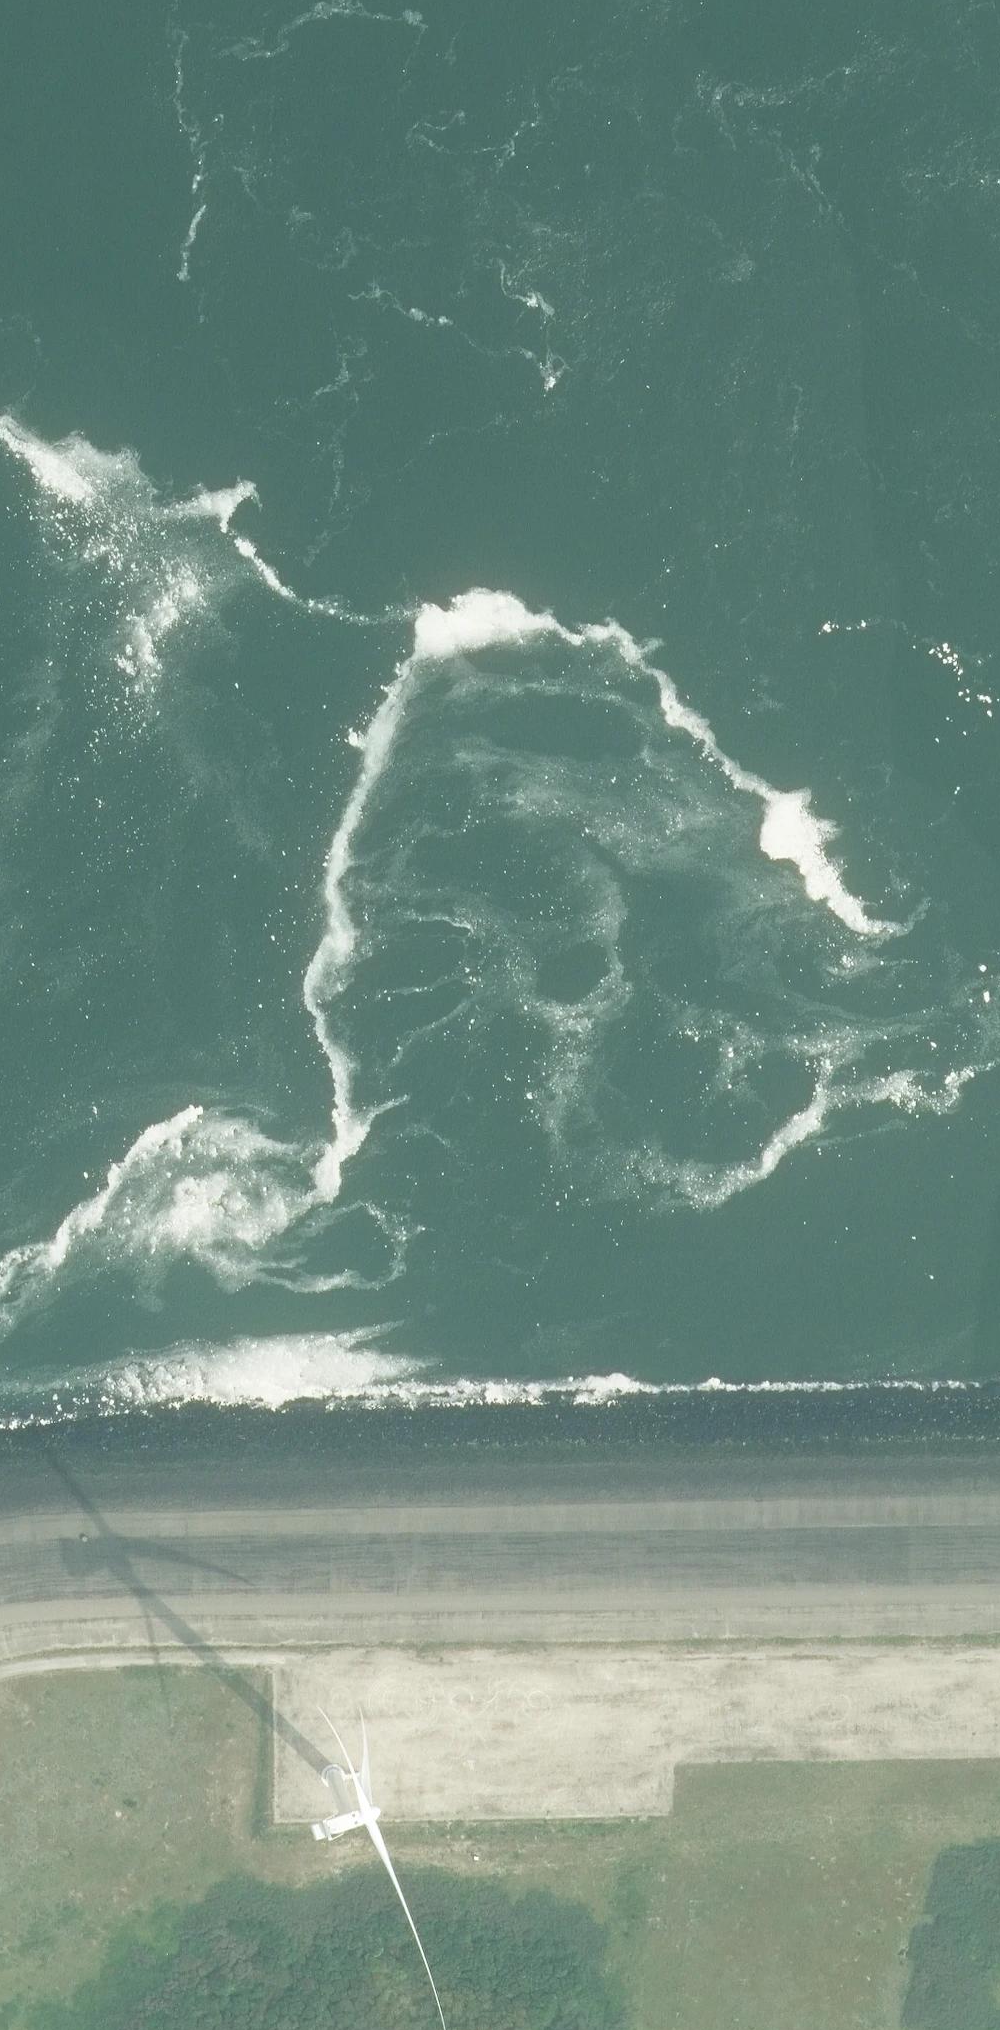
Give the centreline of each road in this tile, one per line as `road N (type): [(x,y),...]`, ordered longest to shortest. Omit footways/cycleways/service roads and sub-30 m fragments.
road 1 (track): [(999,1646),(91,1639),(0,1651)]

